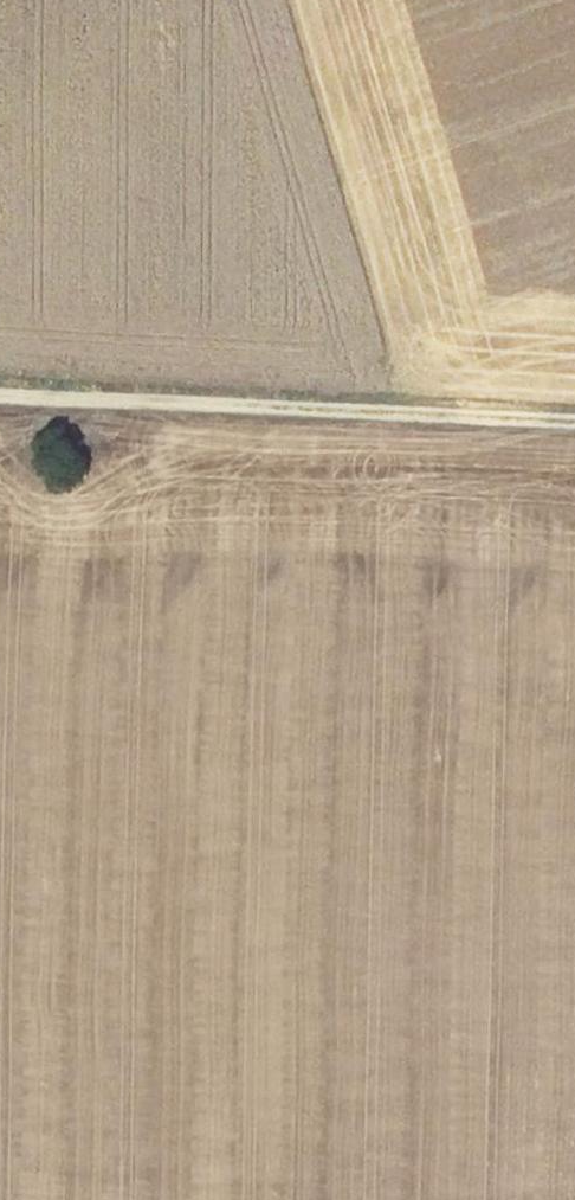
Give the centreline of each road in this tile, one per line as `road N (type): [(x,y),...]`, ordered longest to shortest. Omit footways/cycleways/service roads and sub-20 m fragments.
road 1 (track): [(0,397),(574,424)]

